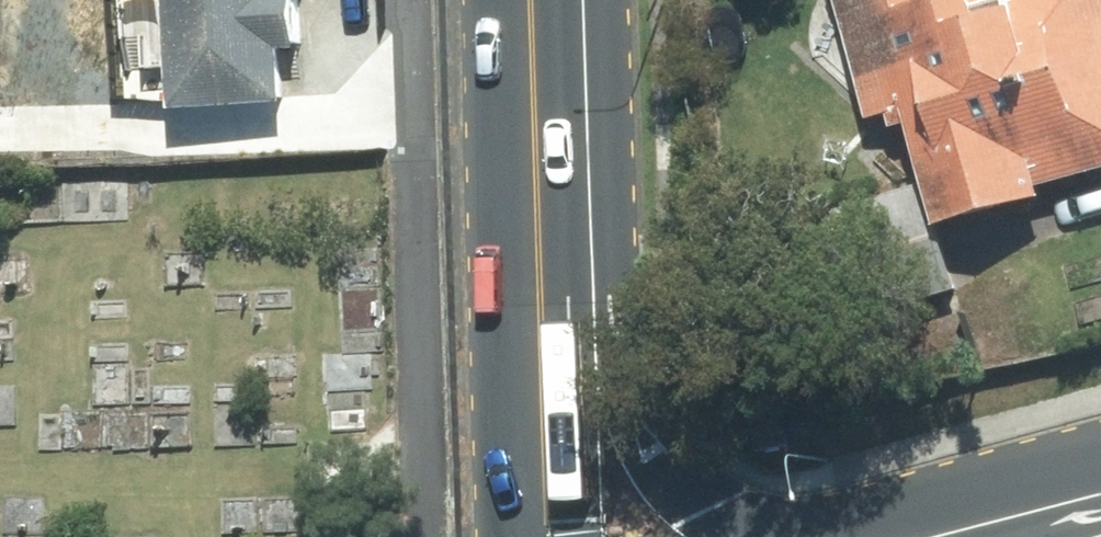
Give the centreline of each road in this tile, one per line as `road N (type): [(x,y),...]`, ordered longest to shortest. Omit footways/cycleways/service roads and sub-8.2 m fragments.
road 1 (primary): [(537,212),(631,424),(702,515),(742,536)]
road 2 (primary): [(537,212),(545,536)]
road 3 (primary): [(534,0),(537,212)]
road 4 (secondary): [(1100,497),(935,536)]

